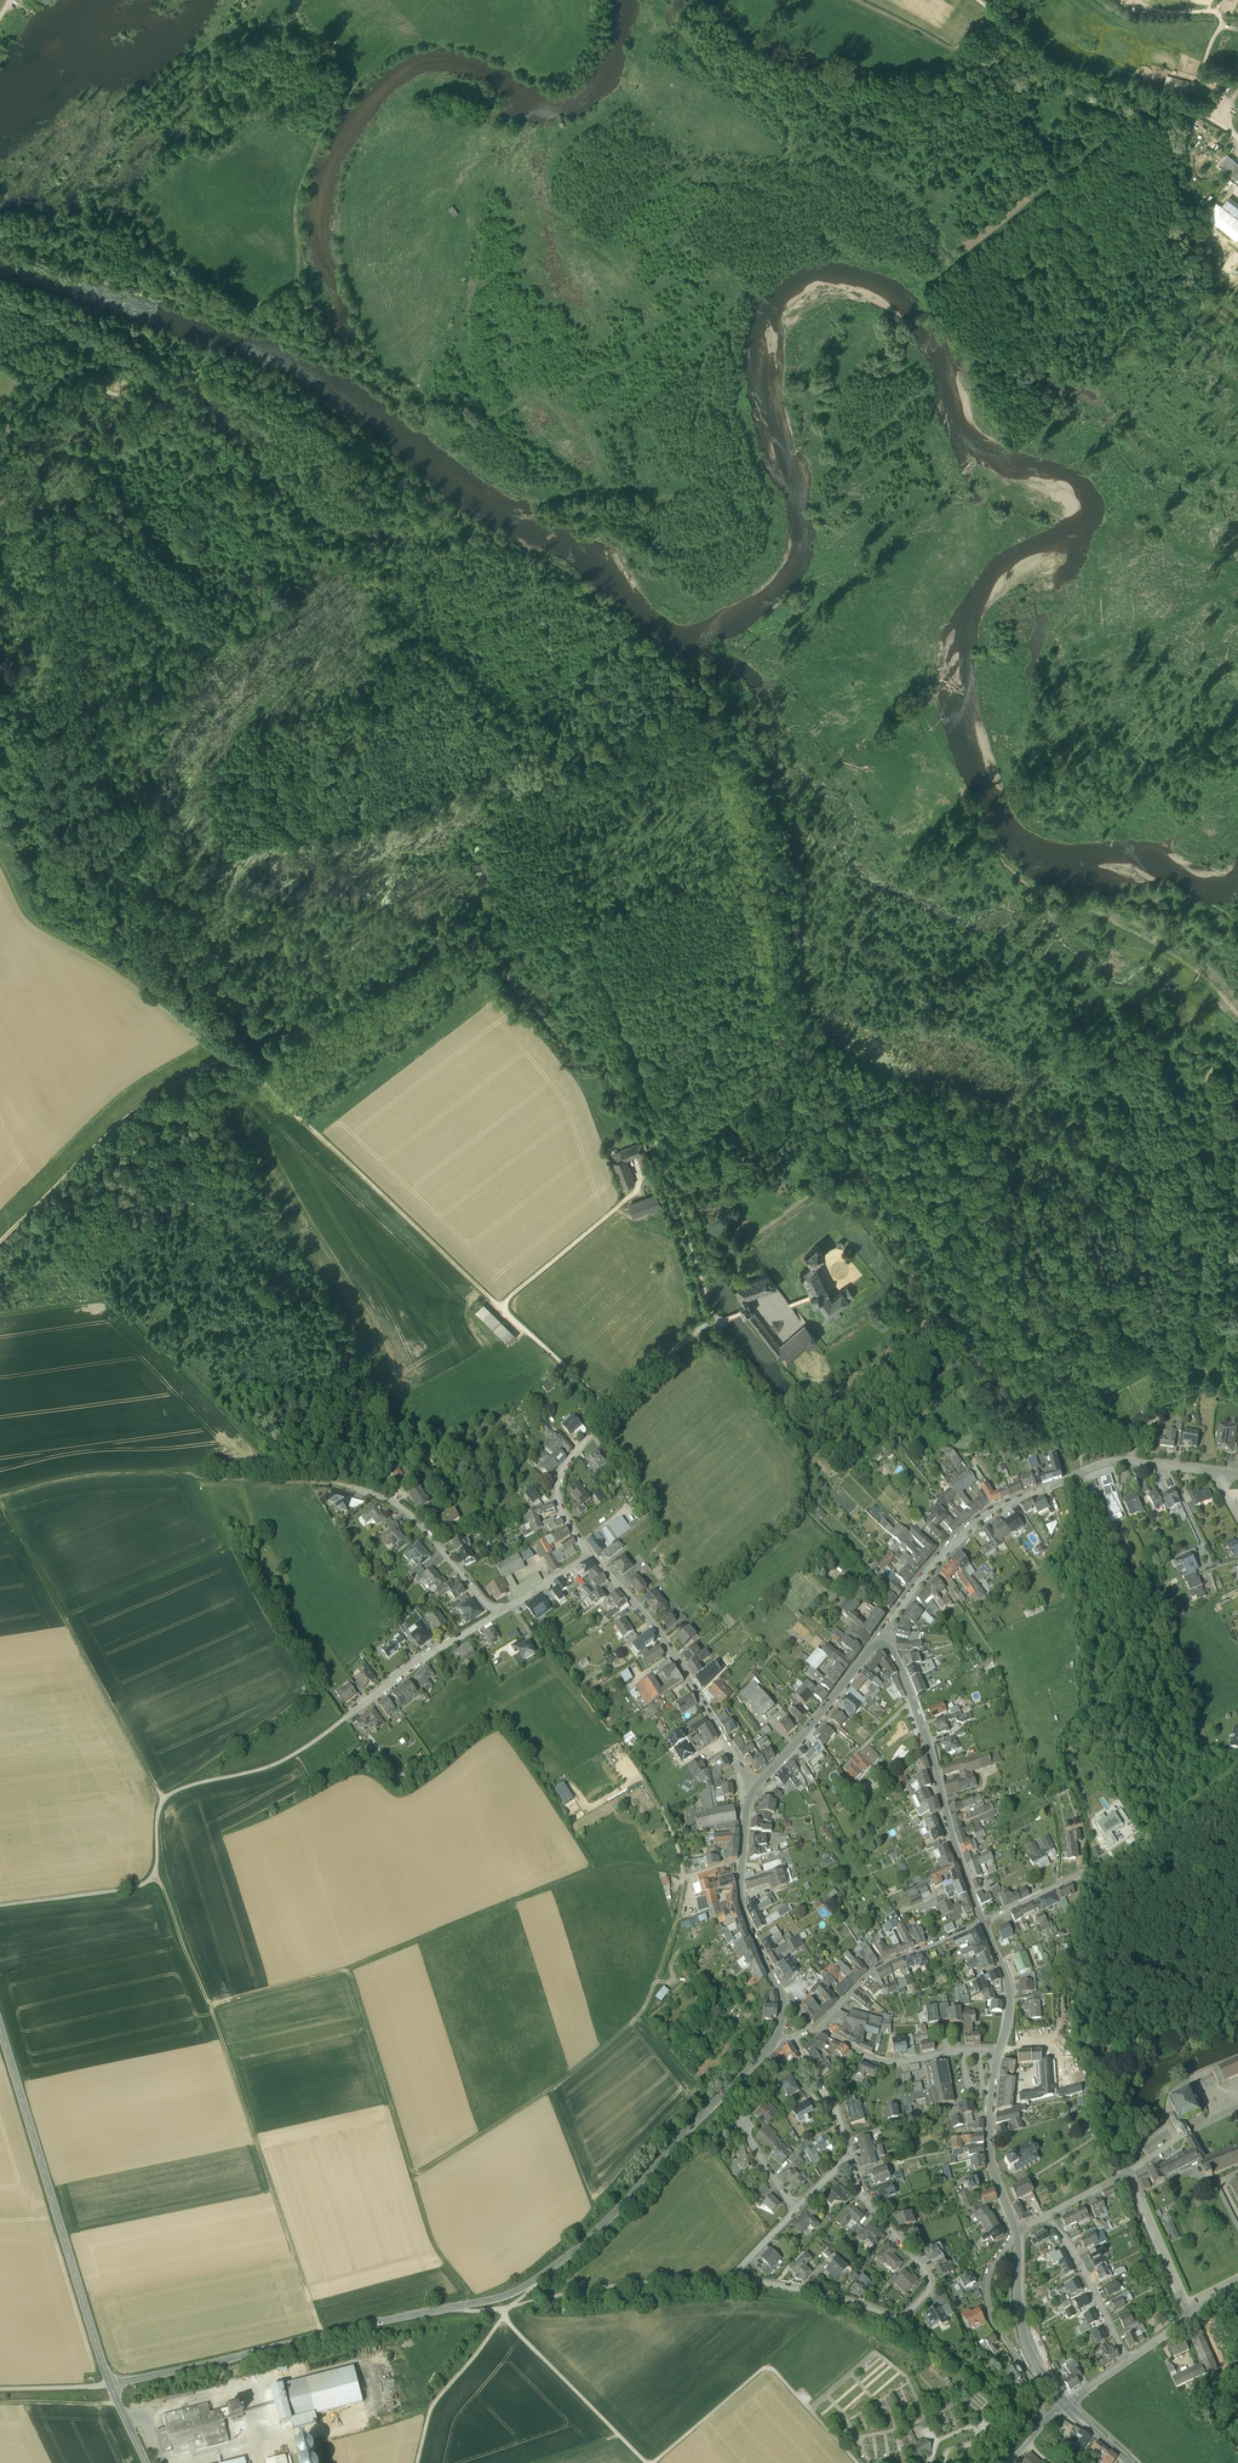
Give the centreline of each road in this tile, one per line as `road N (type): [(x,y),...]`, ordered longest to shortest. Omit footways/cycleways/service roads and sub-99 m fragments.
road 1 (tertiary): [(110,2385),(525,2285),(610,2214),(778,2031)]
road 2 (track): [(155,1877),(210,2005),(349,1970),(435,2245),(466,2286),(465,2304)]
road 3 (track): [(0,290),(268,383),(319,409),(515,548)]
road 4 (track): [(0,240),(322,351),(390,394),(463,403)]
road 5 (track): [(1134,1460),(1185,1383),(1210,1208),(1207,1077),(1237,1037)]
road 6 (track): [(176,1473),(179,1465),(260,1466),(267,1456),(30,1218)]
road 7 (track): [(0,1906),(149,1880),(167,1795),(273,1763),(342,1717)]
road 8 (residential): [(878,1646),(931,1567),(991,1512),(1099,1463),(1225,1473)]
road 9 (track): [(240,320),(298,275),(297,200),(347,93),(403,51),(459,44)]
road 10 (secondary): [(110,2385),(0,2028)]
road 11 (track): [(234,1054),(501,1307)]
road 12 (track): [(349,1970),(613,1862),(683,1875)]
road 13 (track): [(0,1497),(80,1474),(351,1488)]
road 14 (track): [(322,2336),(210,2005)]
road 15 (track): [(0,1504),(163,1799)]
road 16 (track): [(1196,111),(1133,113),(930,283)]
road 17 (track): [(596,1430),(595,1396),(501,1307),(622,1203)]
road 18 (track): [(1237,923),(1187,898),(1096,903),(1055,896),(1002,859),(972,809)]
road 19 (track): [(0,864),(31,922),(126,976),(234,1054)]
road 20 (track): [(0,1247),(137,1110),(234,1054)]
road 21 (track): [(977,0),(1046,74),(1200,112),(1237,137)]
road 22 (tertiary): [(878,1646),(890,1649),(909,1687),(983,1922)]
road 23 (residential): [(983,1922),(1111,1860),(1237,1771)]
road 24 (residential): [(753,1790),(664,1638),(589,1555)]
road 25 (track): [(653,2462),(769,2366),(858,2462)]
road 26 (track): [(64,1619),(228,1549),(195,1475)]
road 27 (track): [(739,2276),(623,2284),(505,2308)]
road 28 (tertiary): [(783,1998),(740,1895),(753,1790)]
road 29 (residential): [(1016,2230),(993,2259),(987,2297),(1038,2390),(1045,2421)]
road 30 (residential): [(739,2276),(900,2316),(932,2286)]
road 31 (track): [(504,2316),(647,2462)]
road 32 (residential): [(983,1922),(880,1964),(818,2026)]
road 33 (residential): [(496,1613),(409,1514),(351,1488)]
road 34 (tertiary): [(753,1790),(878,1646)]
road 35 (residential): [(818,2026),(890,2061),(962,2049),(998,2055)]
road 36 (residential): [(496,1613),(342,1717)]
road 37 (tertiary): [(1016,2230),(1024,2328),(1065,2403)]
road 38 (tertiary): [(998,2055),(990,2162),(1016,2230)]
road 39 (track): [(417,2462),(433,2406),(504,2316)]
road 40 (residential): [(1044,2215),(1066,2237),(1128,2359)]
road 41 (track): [(995,14),(960,51),(859,0)]
road 42 (track): [(413,2176),(550,2089)]
road 43 (residential): [(1191,2315),(1128,2171)]
road 44 (residential): [(851,2159),(861,2192),(932,2286)]
road 45 (residential): [(589,1555),(562,1512),(557,1487),(563,1467),(596,1430)]
road 46 (tertiary): [(983,1922),(1010,1999),(998,2055)]
road 47 (residential): [(792,2036),(844,2122),(851,2159)]
road 48 (track): [(613,1414),(716,1323)]
road 49 (track): [(683,1875),(677,1918),(644,2005)]
road 50 (track): [(644,2005),(550,2089)]
road 51 (track): [(593,2206),(550,2089)]

